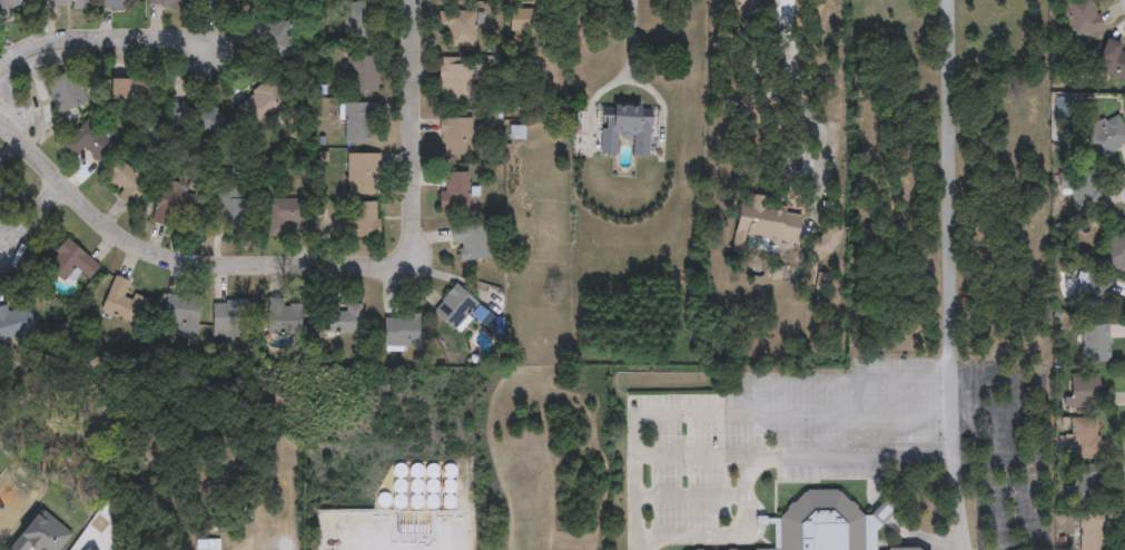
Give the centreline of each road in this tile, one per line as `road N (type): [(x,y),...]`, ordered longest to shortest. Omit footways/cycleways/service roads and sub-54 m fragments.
road 1 (residential): [(401,256),(309,271),(204,271),(166,262),(120,239),(0,130)]
road 2 (residential): [(416,0),(411,222),(401,256)]
road 3 (residential): [(226,46),(87,33),(41,40),(0,70)]

